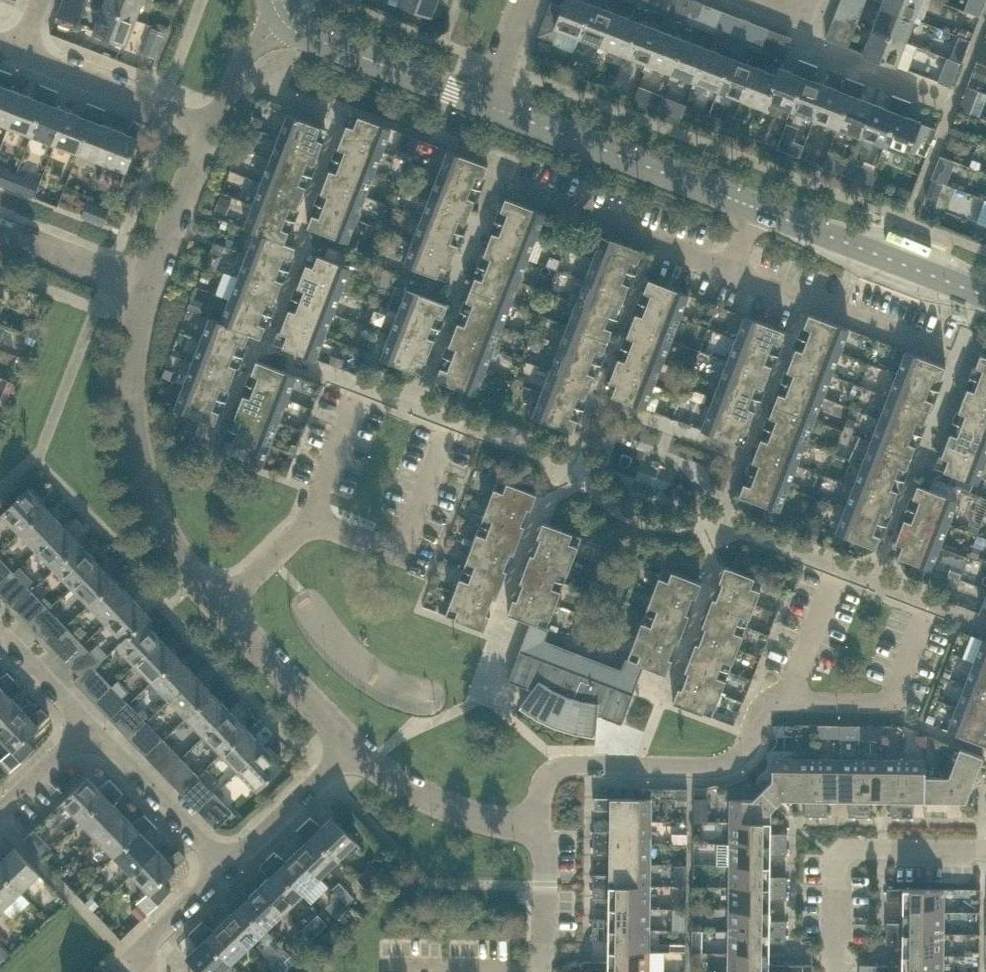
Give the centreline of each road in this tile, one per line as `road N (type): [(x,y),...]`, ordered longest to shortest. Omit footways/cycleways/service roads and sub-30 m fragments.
road 1 (tertiary): [(985,293),(484,100)]
road 2 (residential): [(215,608),(145,473),(132,365),(151,285)]
road 3 (residential): [(545,821),(544,791),(561,769),(735,760),(765,710),(795,700)]
road 4 (residential): [(834,971),(836,878),(848,856),(866,847),(985,848)]
road 5 (residential): [(545,821),(462,810),(416,791),(349,744)]
road 6 (residential): [(213,126),(24,55)]
road 7 (residential): [(222,862),(87,723)]
road 8 (residential): [(349,744),(215,608)]
road 9 (residential): [(349,744),(222,862)]
road 10 (residential): [(151,285),(213,126)]
road 11 (residential): [(0,226),(151,285)]
road 12 (residential): [(222,862),(147,939),(178,971)]
road 13 (residential): [(545,971),(545,821)]
road 14 (tertiary): [(417,75),(317,38),(286,16)]
road 15 (residential): [(213,126),(243,58),(286,16)]
road 16 (residential): [(215,608),(313,516)]
road 17 (residential): [(87,723),(0,633)]
road 18 (residential): [(0,810),(87,723)]

